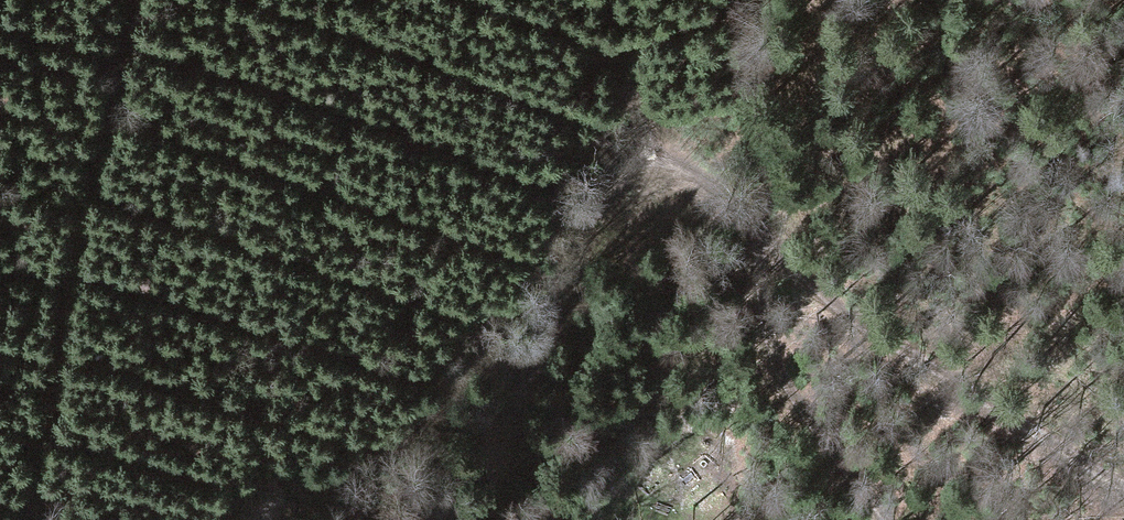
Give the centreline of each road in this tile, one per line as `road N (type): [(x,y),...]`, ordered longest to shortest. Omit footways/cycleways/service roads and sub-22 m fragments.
road 1 (track): [(1123,488),(868,330),(814,289),(721,191),(681,164),(651,158),(621,170),(595,202),(556,282),(468,519)]
road 2 (track): [(128,0),(25,519)]
road 3 (track): [(752,220),(757,322),(783,378),(892,519)]

